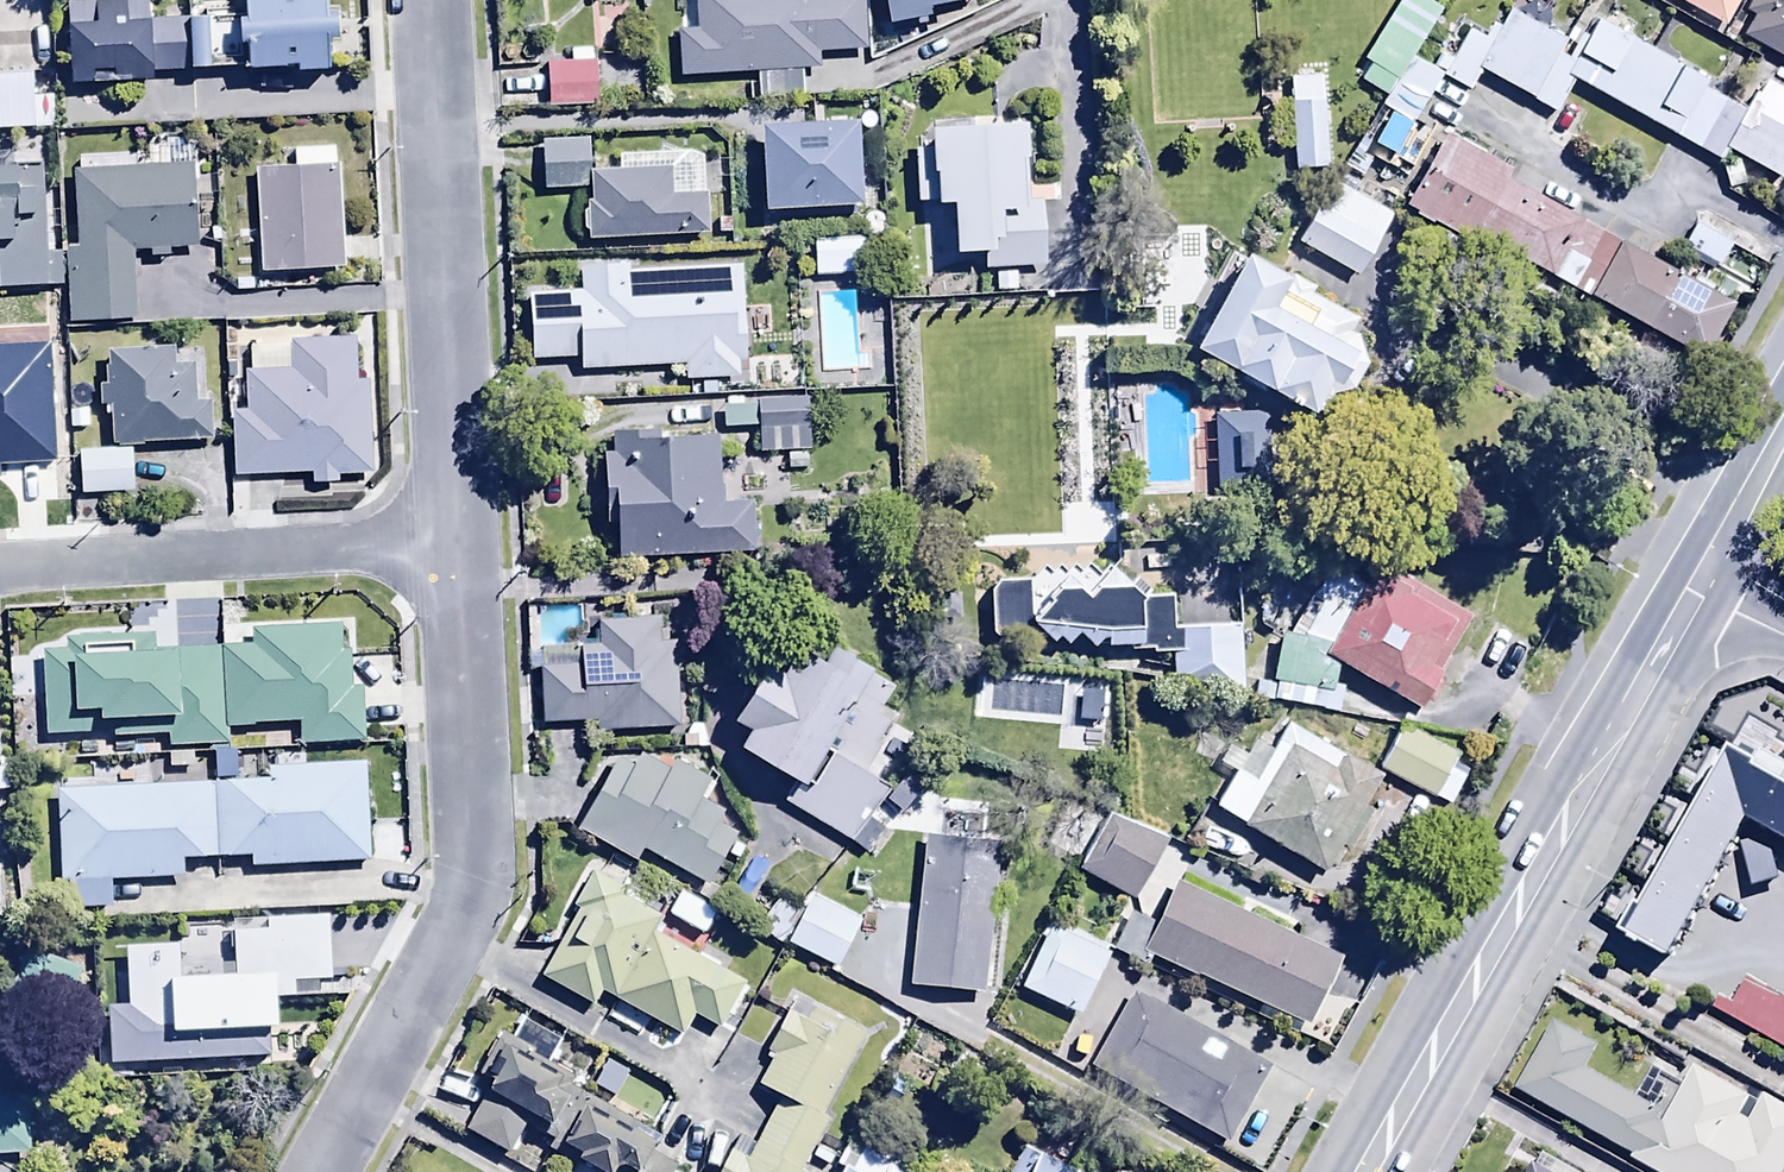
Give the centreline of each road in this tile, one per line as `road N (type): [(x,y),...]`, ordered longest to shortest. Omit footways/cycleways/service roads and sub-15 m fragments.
road 1 (secondary): [(1707,565),(1368,1171)]
road 2 (residential): [(466,541),(476,867),(469,909),(323,1171)]
road 3 (residential): [(432,0),(466,541)]
road 4 (residential): [(0,569),(466,541)]
road 5 (secondary): [(1783,419),(1707,565)]

